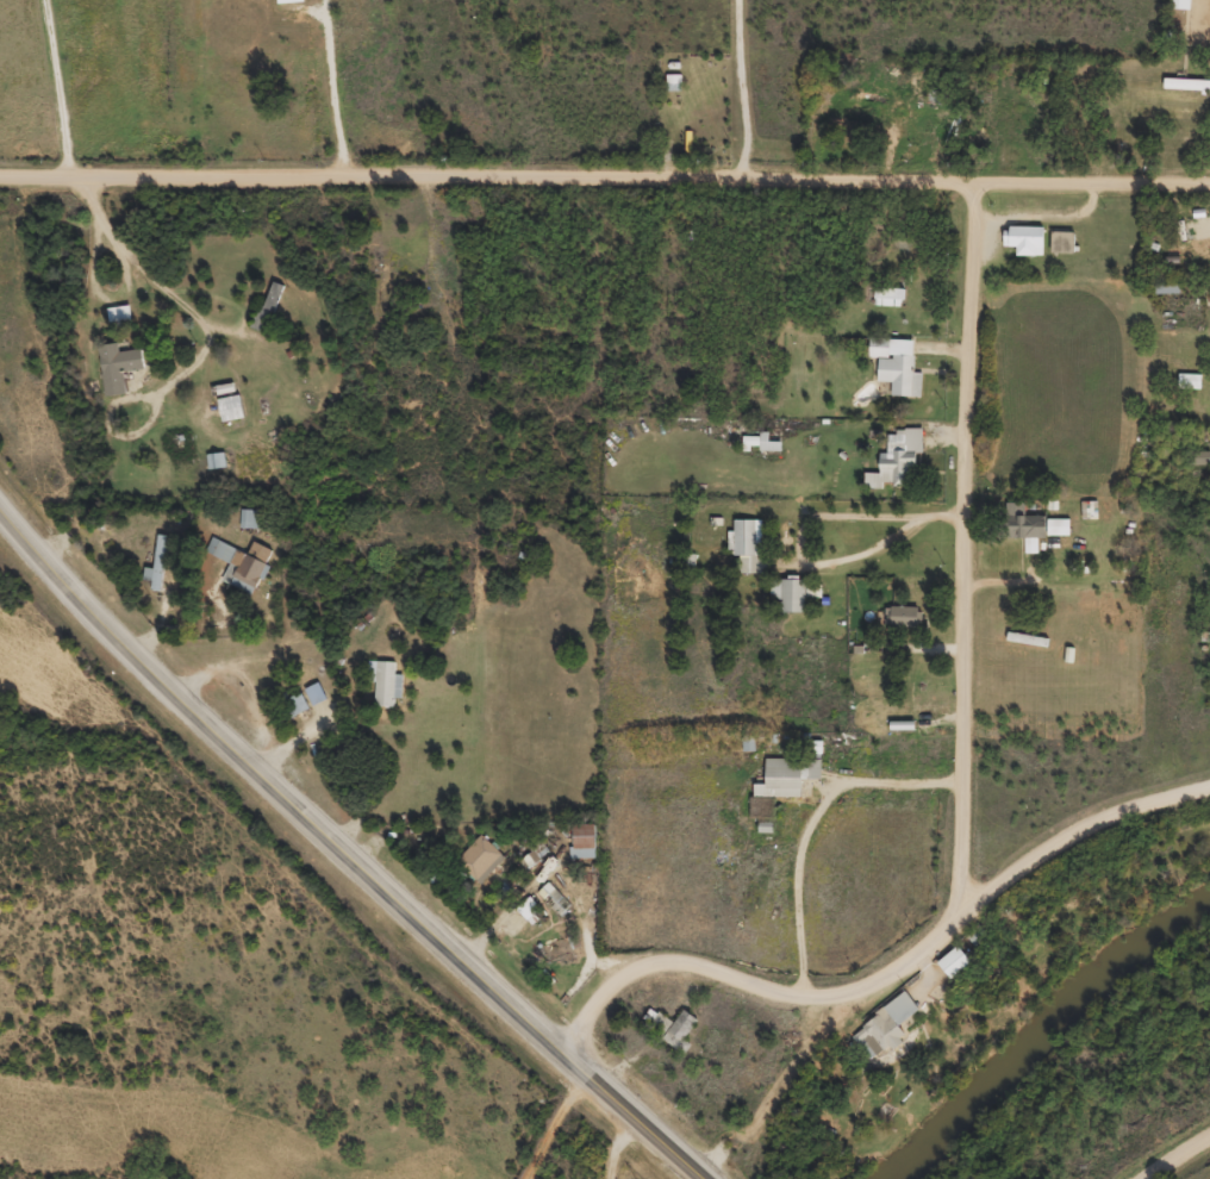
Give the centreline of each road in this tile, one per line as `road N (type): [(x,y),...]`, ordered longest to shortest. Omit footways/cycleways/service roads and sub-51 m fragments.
road 1 (residential): [(0,173),(1209,182)]
road 2 (secondary): [(703,1178),(200,719),(0,508)]
road 3 (residential): [(553,1044),(619,969),(663,957),(784,994),(846,994),(905,962),(1067,831),(1209,785)]
road 4 (residential): [(961,913),(973,177)]
road 5 (residential): [(518,1178),(590,1078)]

